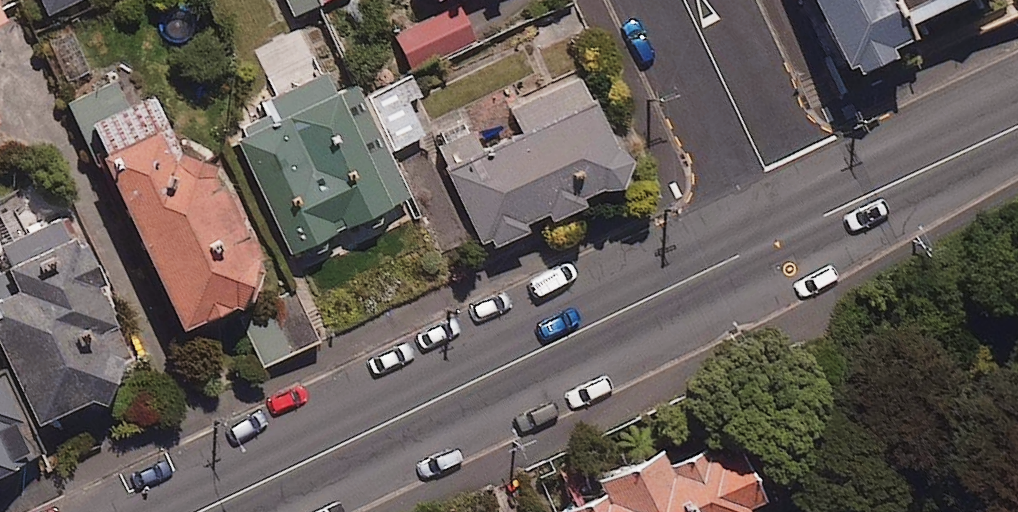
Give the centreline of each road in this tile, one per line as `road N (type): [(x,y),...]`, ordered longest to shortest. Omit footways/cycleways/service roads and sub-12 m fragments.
road 1 (tertiary): [(796,230),(207,511)]
road 2 (residential): [(796,230),(688,0)]
road 3 (tertiary): [(1017,124),(796,230)]

